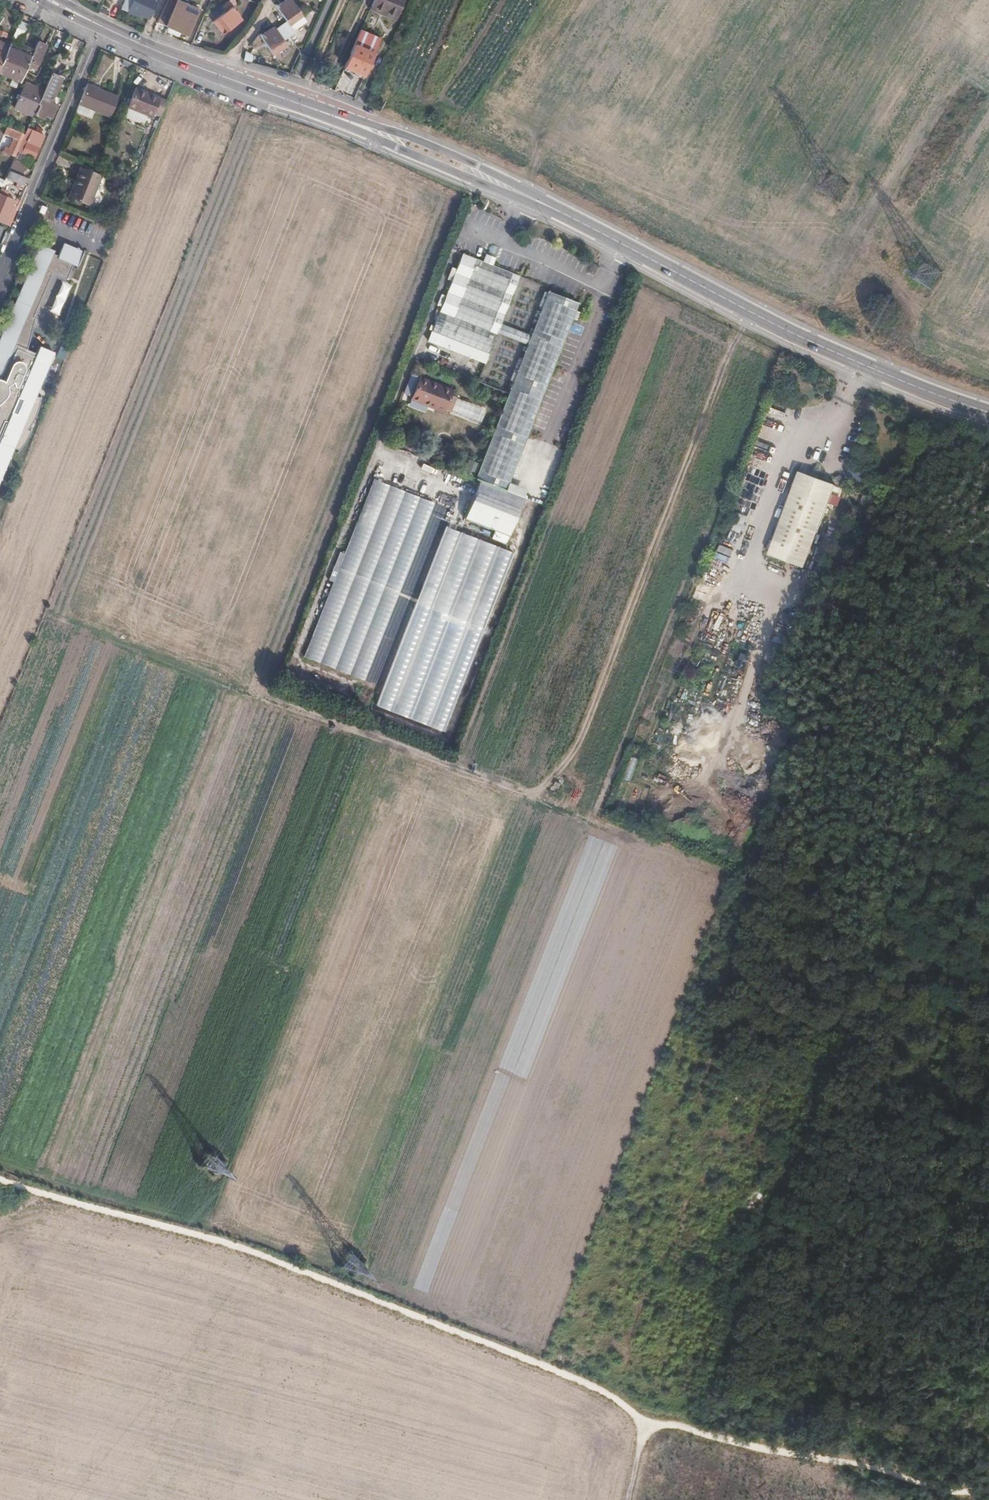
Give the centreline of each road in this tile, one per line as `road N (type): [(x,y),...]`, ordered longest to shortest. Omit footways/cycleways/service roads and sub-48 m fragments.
road 1 (secondary): [(104,27),(478,173),(756,315),(988,412)]
road 2 (residential): [(104,27),(0,281)]

